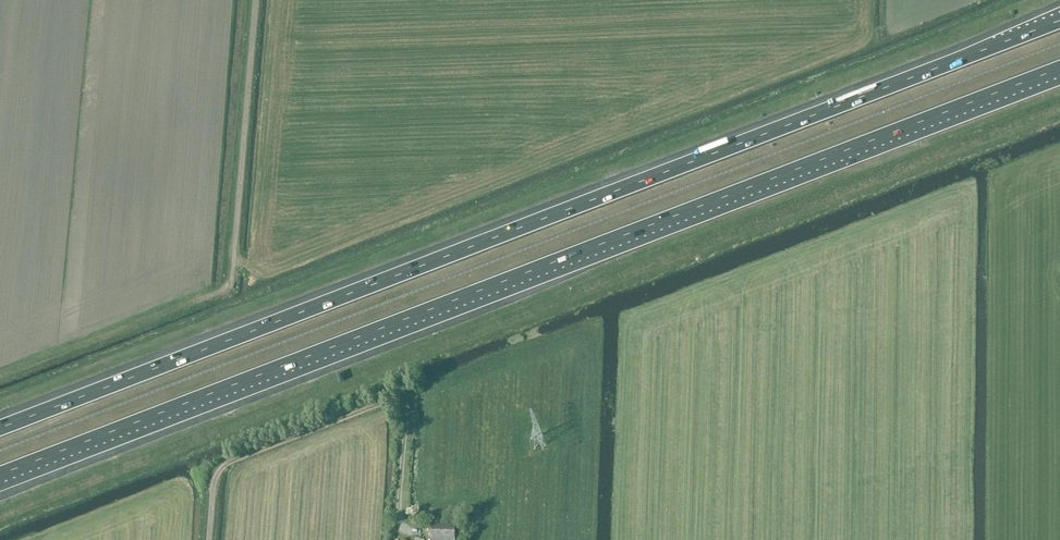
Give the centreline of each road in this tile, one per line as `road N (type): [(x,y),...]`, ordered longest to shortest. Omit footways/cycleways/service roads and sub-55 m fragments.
road 1 (motorway): [(1059,21),(0,429)]
road 2 (motorway): [(0,476),(1059,70)]
road 3 (track): [(211,499),(216,476),(234,461),(395,402),(404,405),(401,522)]
road 4 (unclassified): [(233,280),(255,0)]

